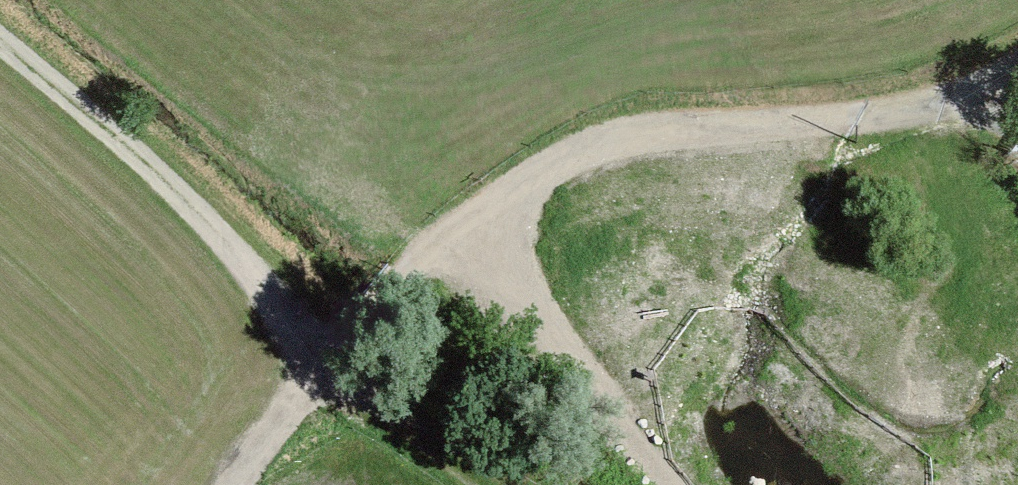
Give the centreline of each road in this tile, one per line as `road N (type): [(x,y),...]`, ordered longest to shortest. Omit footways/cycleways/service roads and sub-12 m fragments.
road 1 (track): [(1017,63),(964,93),(832,119),(616,131),(485,202),(338,357)]
road 2 (track): [(0,53),(338,357)]
road 3 (track): [(485,202),(711,484)]
road 4 (track): [(237,484),(338,357)]

